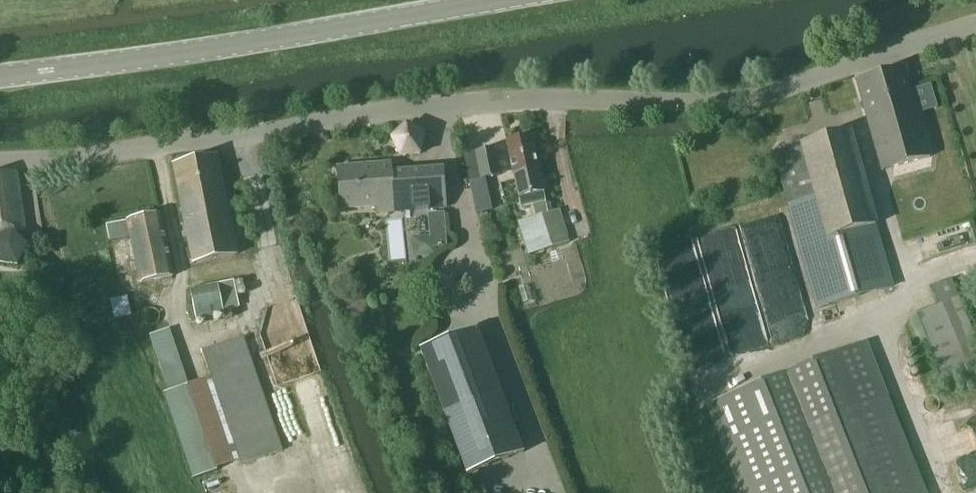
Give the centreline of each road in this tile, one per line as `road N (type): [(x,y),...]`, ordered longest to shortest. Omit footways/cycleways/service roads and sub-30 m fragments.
road 1 (unclassified): [(0,162),(503,100),(754,97),(975,25)]
road 2 (tertiary): [(496,0),(0,75)]
road 3 (track): [(152,146),(189,338),(263,318),(303,448),(284,492)]

